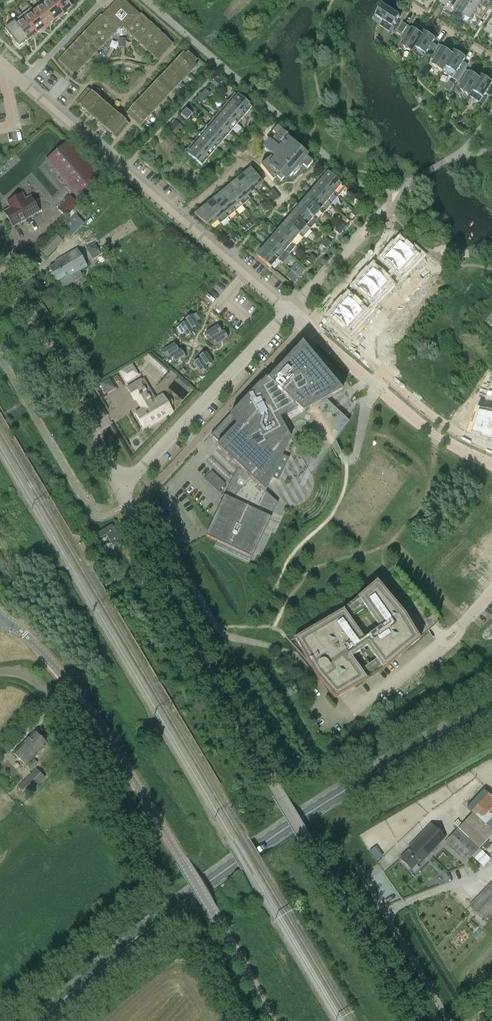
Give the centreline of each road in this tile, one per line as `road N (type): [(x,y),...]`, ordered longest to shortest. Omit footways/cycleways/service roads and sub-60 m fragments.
road 1 (primary): [(39,1020),(175,905),(321,800),(491,702)]
road 2 (unclassified): [(411,1020),(272,794),(159,577)]
road 3 (unclassified): [(266,1020),(106,733),(24,634)]
road 4 (residential): [(491,465),(409,417),(289,312)]
road 5 (residential): [(115,483),(0,266)]
road 6 (residential): [(289,312),(137,473),(115,483)]
road 7 (residential): [(181,219),(0,63)]

